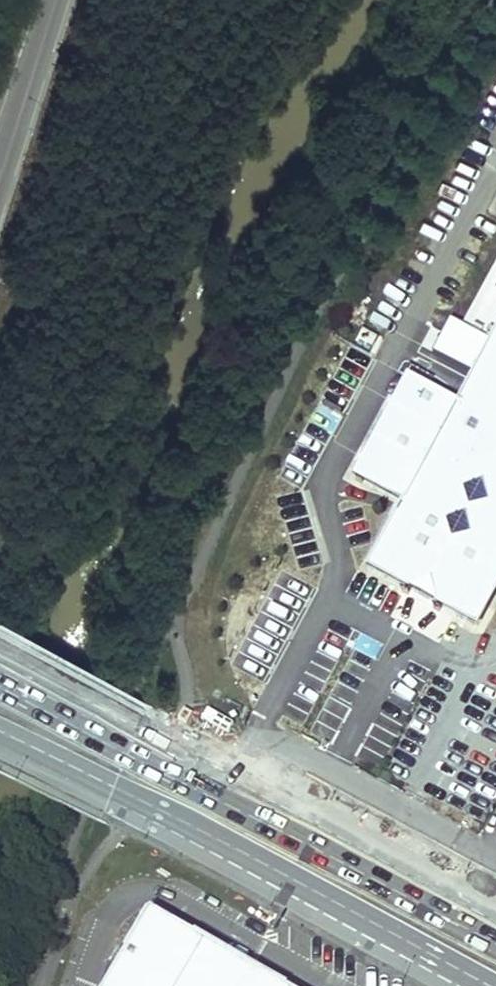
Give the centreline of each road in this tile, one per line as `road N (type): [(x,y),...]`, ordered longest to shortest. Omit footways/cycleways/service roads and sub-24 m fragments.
road 1 (primary): [(495,936),(0,672)]
road 2 (primary): [(0,735),(175,819),(485,985)]
road 3 (motorway): [(0,162),(52,0)]

